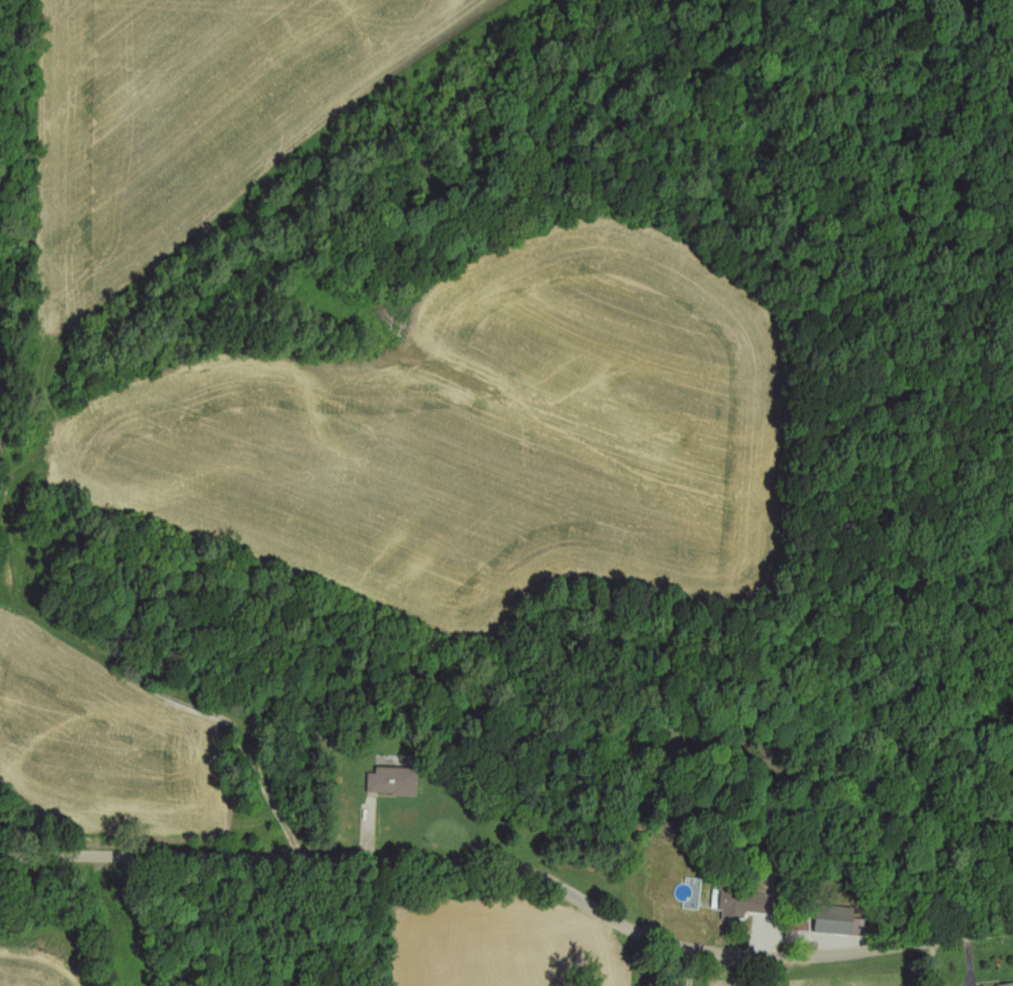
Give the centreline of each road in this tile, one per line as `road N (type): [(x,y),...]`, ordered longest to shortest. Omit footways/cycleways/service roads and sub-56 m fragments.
road 1 (tertiary): [(0,858),(487,867),(549,884),(657,938),(757,956),(846,953),(1012,929)]

